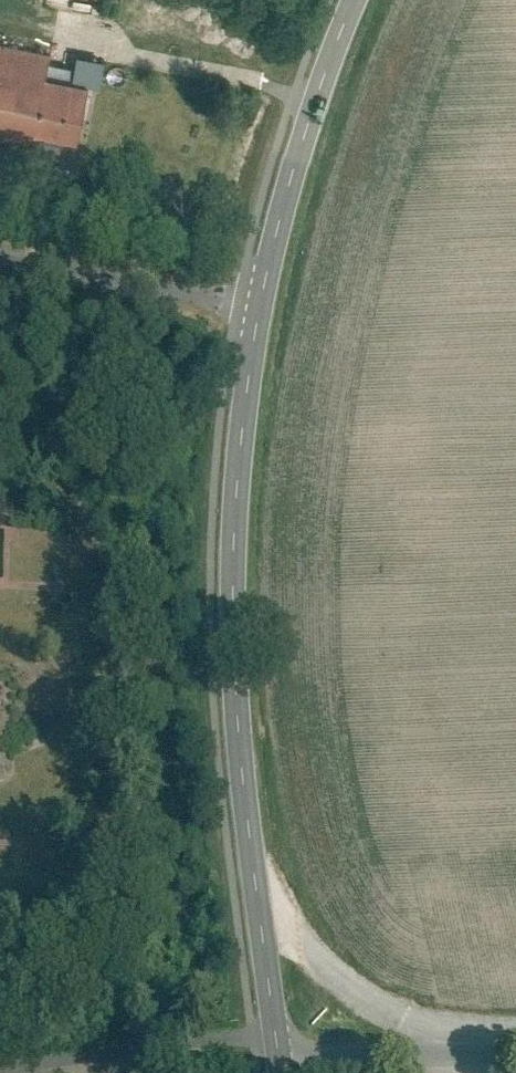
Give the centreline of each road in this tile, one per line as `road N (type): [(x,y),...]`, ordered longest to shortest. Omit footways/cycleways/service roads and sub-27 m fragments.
road 1 (tertiary): [(259,309),(231,517),(234,663),(246,827),(279,1065)]
road 2 (tertiary): [(355,0),(291,179),(259,309)]
road 3 (residential): [(259,309),(0,257)]
road 4 (unclassified): [(515,1053),(279,1065)]

